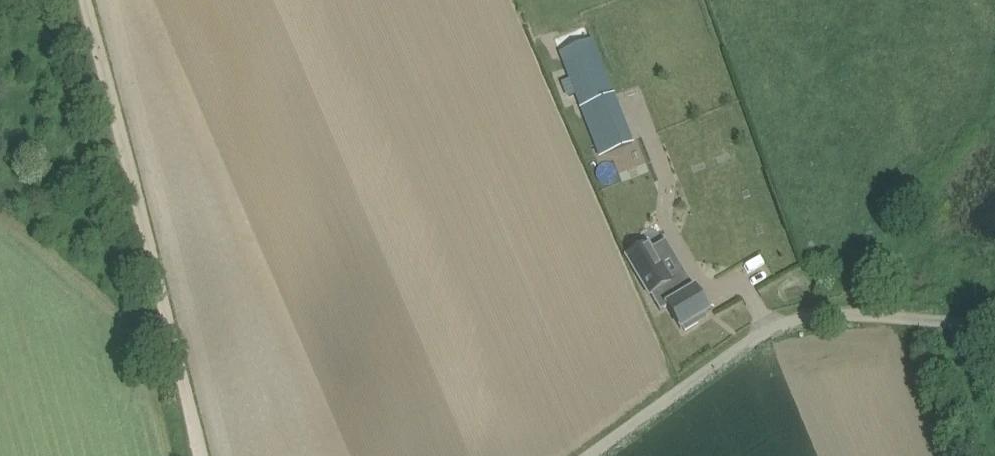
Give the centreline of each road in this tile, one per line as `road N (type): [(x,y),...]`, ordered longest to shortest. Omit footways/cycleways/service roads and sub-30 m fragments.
road 1 (track): [(92,0),(209,455)]
road 2 (track): [(994,327),(844,313),(793,322),(593,455)]

